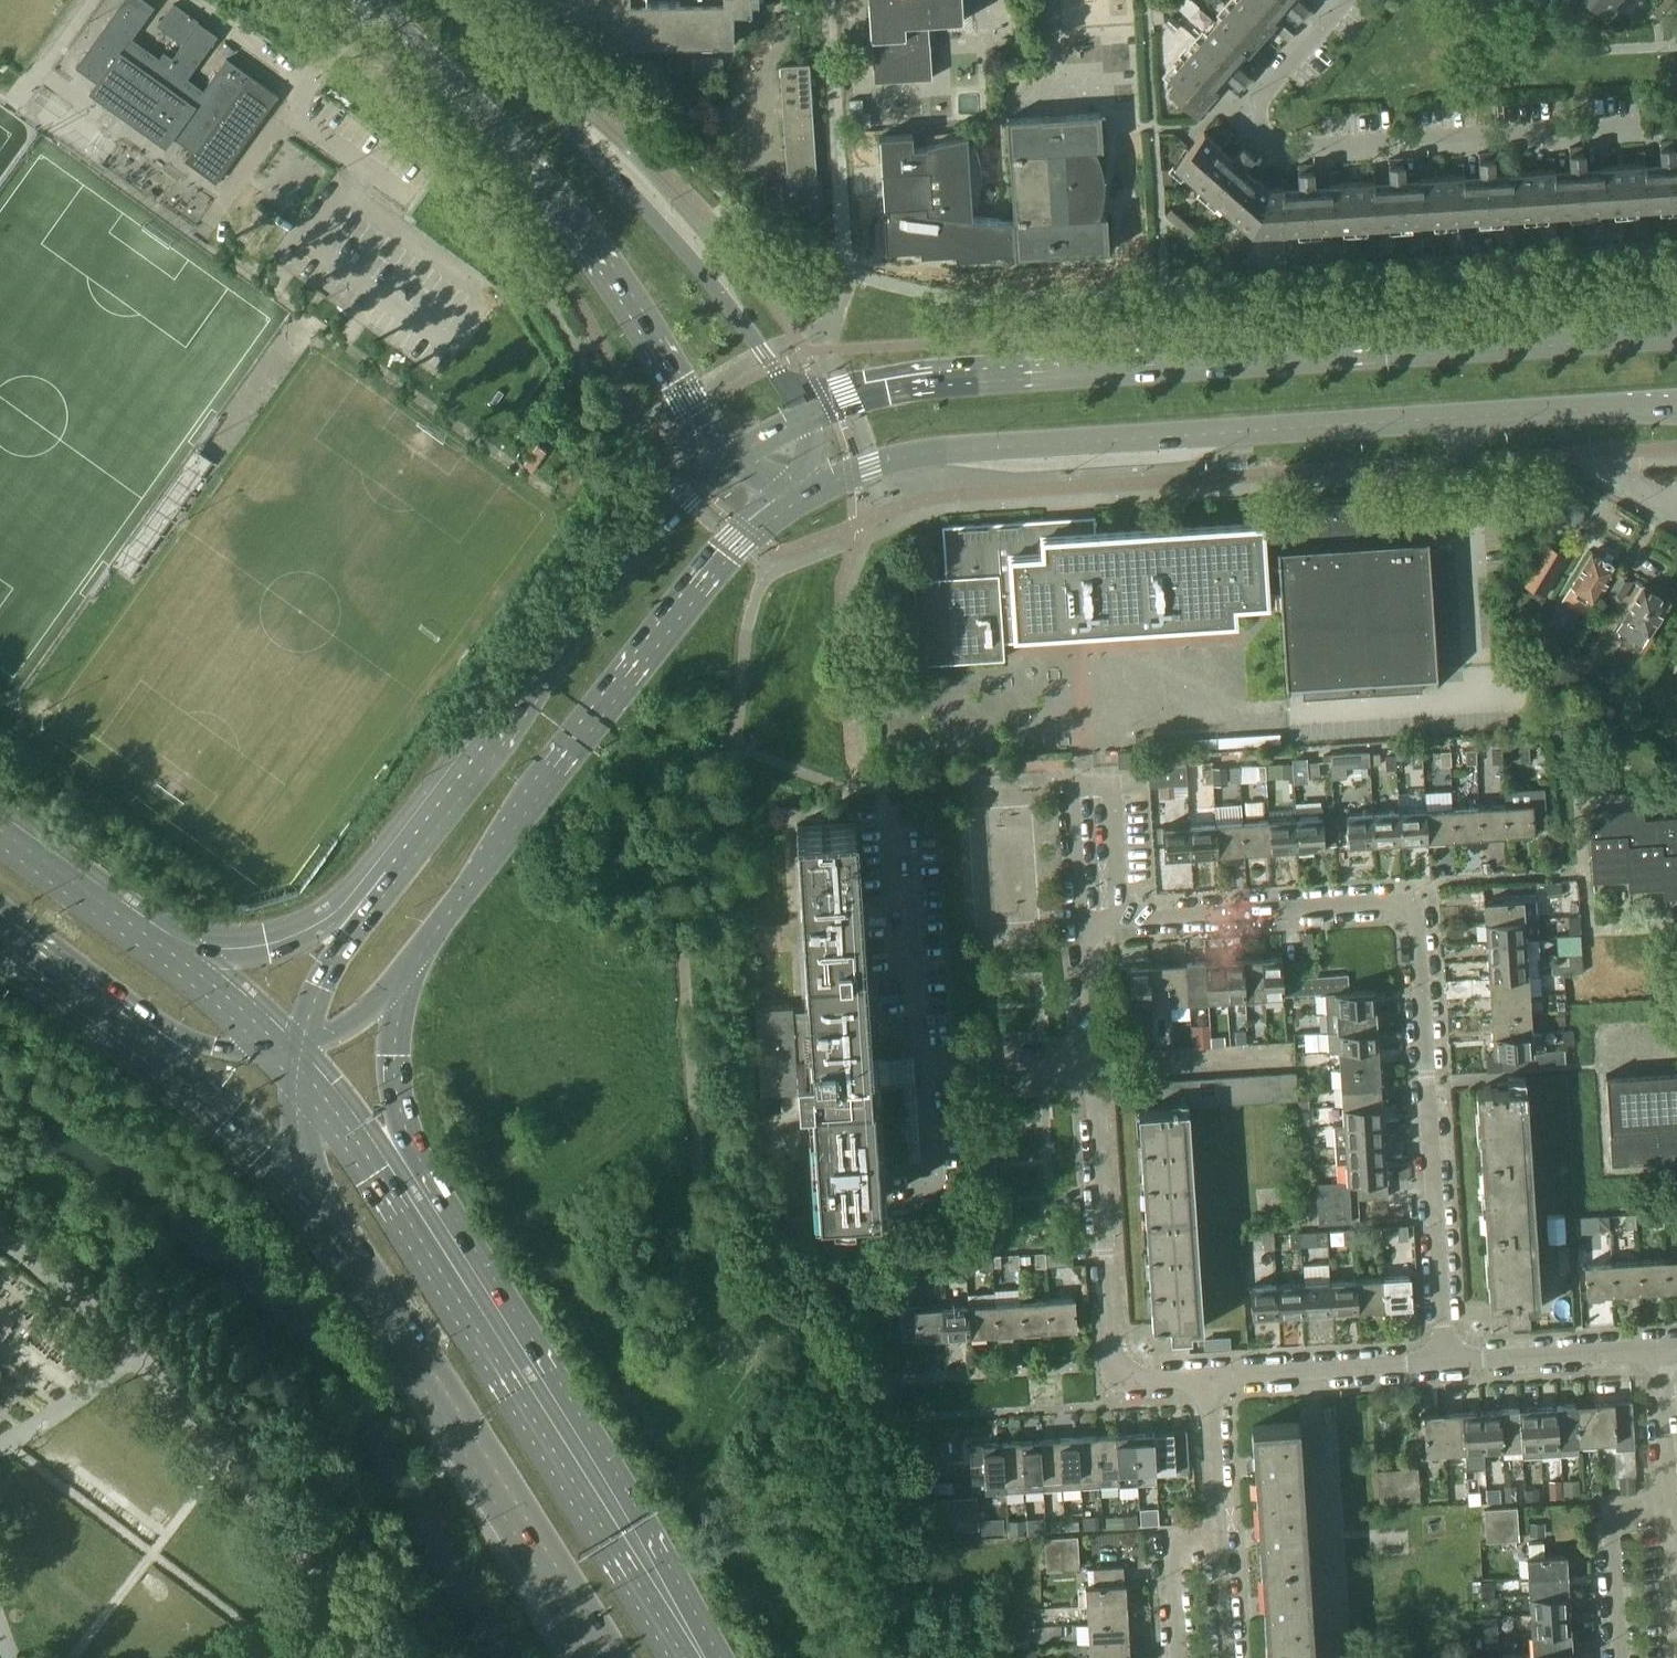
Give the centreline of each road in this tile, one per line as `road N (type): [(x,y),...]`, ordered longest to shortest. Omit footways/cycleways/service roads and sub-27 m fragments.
road 1 (residential): [(1443,1359),(1409,910),(1395,901),(1122,918),(1083,927),(1092,1064)]
road 2 (secondary): [(801,498),(888,461),(971,449),(1676,410)]
road 3 (secondary): [(1676,335),(1006,374),(930,382),(807,421)]
road 4 (residential): [(1676,122),(1280,146),(1247,114),(1348,0)]
road 5 (secondary): [(375,0),(600,258),(732,460)]
road 6 (trunk): [(435,935),(720,560),(801,498)]
road 7 (secondary): [(807,421),(666,232),(444,0)]
road 8 (trunk): [(314,1192),(605,1657)]
road 9 (trunk): [(679,1657),(420,1234)]
road 10 (trunk): [(732,460),(625,568),(417,839)]
road 11 (trunk): [(417,839),(343,910),(263,951),(182,950),(130,929)]
road 12 (residential): [(1092,1064),(1114,1369),(1135,1378)]
road 13 (trunk): [(420,1234),(396,1061),(405,1009),(435,935)]
road 14 (residential): [(1333,1657),(1317,1368)]
road 15 (trunk): [(108,1009),(237,1112),(314,1192)]
road 16 (trunk): [(417,839),(318,987),(288,1061)]
road 17 (trunk): [(420,1234),(288,1061)]
road 18 (residential): [(1656,1347),(1443,1359)]
road 19 (trunk): [(288,1061),(236,1008),(130,929)]
road 20 (residential): [(1667,1493),(1612,1514),(1618,1657)]
road 21 (trunk): [(288,1061),(314,1054),(377,1006),(435,935)]
road 22 (trunk): [(108,1009),(230,1053),(288,1061)]
road 23 (residential): [(927,1071),(1092,1064)]
road 24 (residential): [(1676,1657),(1667,1493)]
road 25 (residential): [(1222,1533),(1173,1548),(1179,1657)]
road 26 (trunk): [(130,929),(0,836)]
road 27 (residential): [(1222,1533),(1208,1375)]
road 28 (residential): [(1667,1493),(1656,1347)]
road 29 (trunk): [(288,1061),(297,1144),(314,1192)]
road 30 (trunk): [(0,929),(108,1009)]
road 31 (residential): [(1443,1359),(1317,1368)]
road 32 (residential): [(1231,1657),(1222,1533)]

